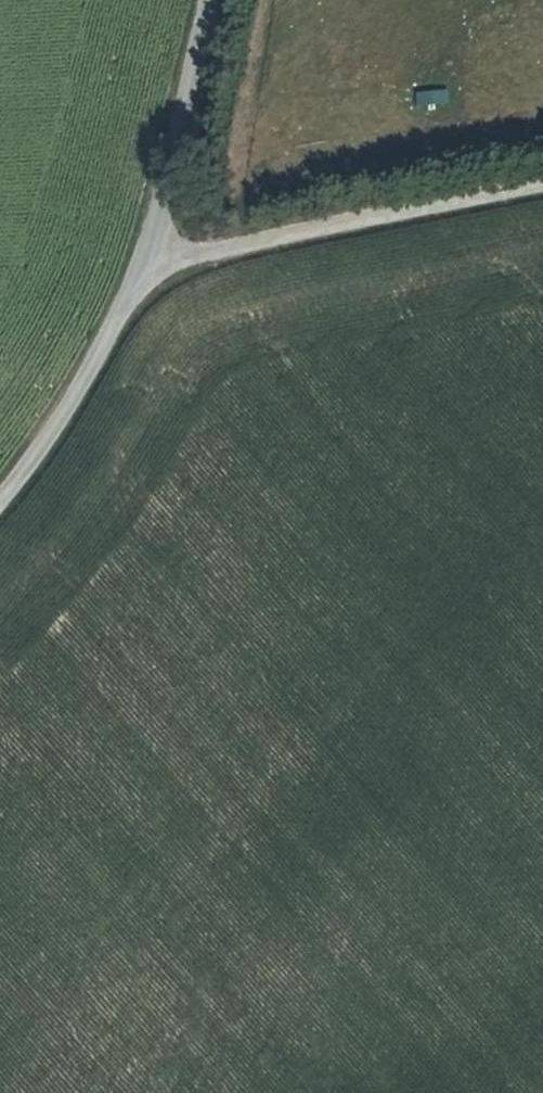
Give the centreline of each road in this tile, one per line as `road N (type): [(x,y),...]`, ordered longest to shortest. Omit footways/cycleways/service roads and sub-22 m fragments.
road 1 (unclassified): [(146,268),(542,184)]
road 2 (unclassified): [(146,268),(213,0)]
road 3 (unclassified): [(0,496),(68,411),(146,268)]

